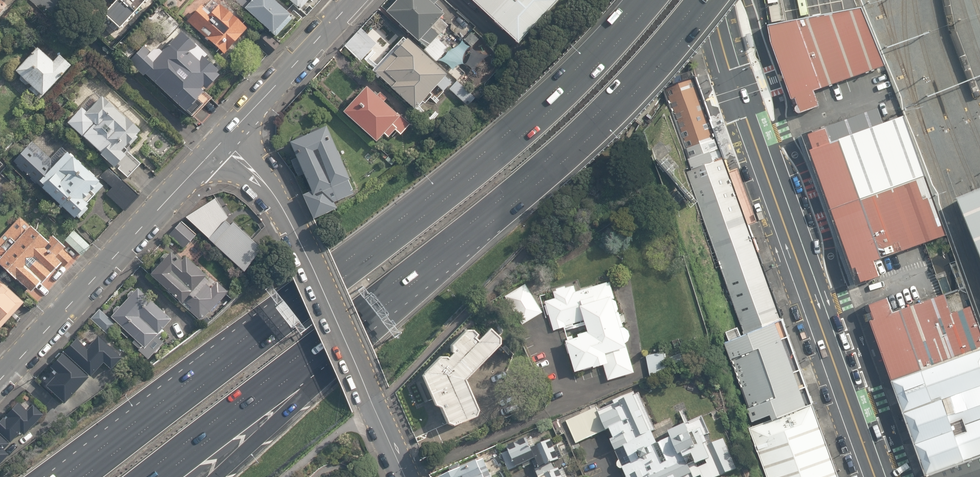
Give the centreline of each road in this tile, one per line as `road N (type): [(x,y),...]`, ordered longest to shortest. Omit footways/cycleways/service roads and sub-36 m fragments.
road 1 (motorway): [(158,420),(519,138),(651,0)]
road 2 (secondary): [(875,476),(727,64),(712,0)]
road 3 (motorway): [(484,215),(139,476)]
road 4 (residential): [(405,476),(272,192),(224,138)]
road 5 (motorway): [(484,215),(205,476)]
road 6 (secondary): [(210,153),(0,381)]
road 7 (motorway): [(696,0),(634,73),(484,215)]
road 8 (residential): [(50,0),(58,16),(210,153)]
road 9 (secondary): [(353,0),(224,138)]

